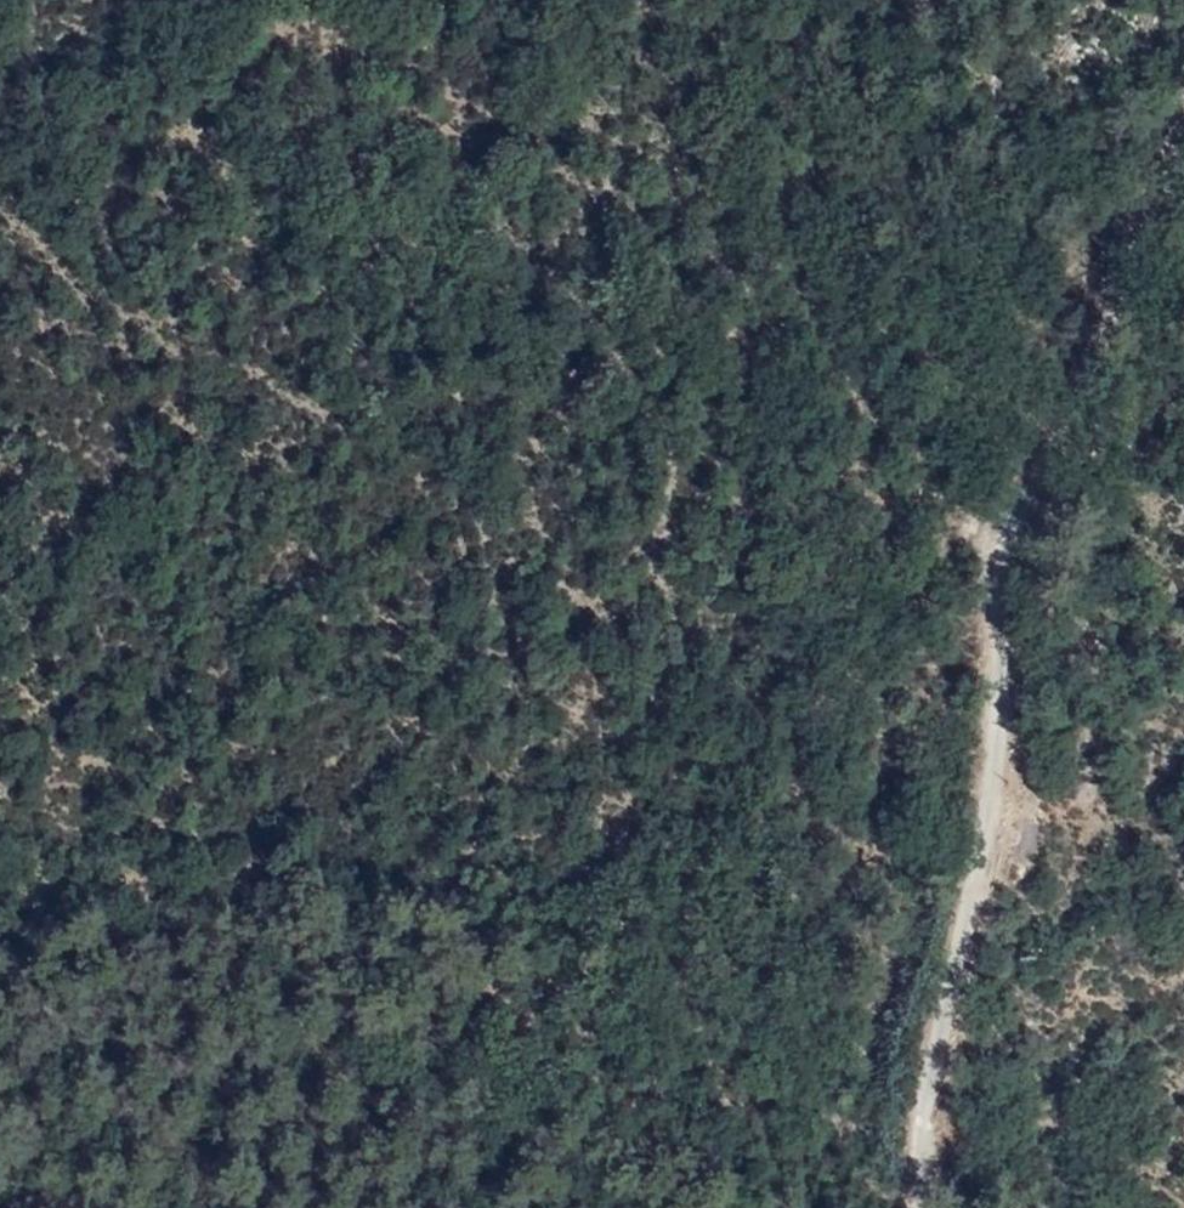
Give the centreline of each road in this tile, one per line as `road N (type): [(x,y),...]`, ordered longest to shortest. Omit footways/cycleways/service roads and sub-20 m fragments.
road 1 (unclassified): [(933,1207),(920,1132),(989,808),(1003,546),(1144,257),(1183,133)]

